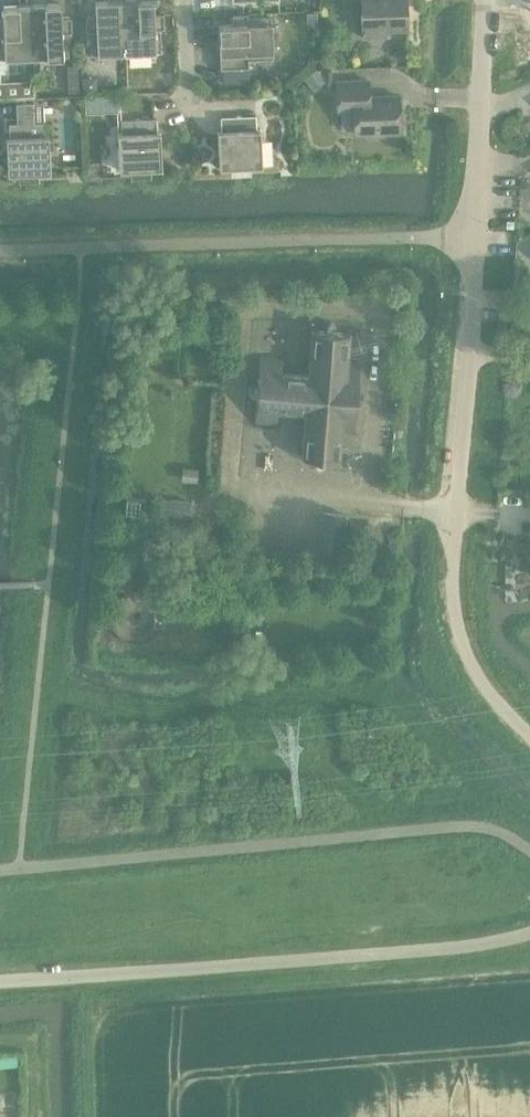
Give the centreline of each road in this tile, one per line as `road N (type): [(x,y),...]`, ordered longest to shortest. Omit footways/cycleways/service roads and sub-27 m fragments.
road 1 (unclassified): [(529,934),(480,945),(0,981)]
road 2 (unclassified): [(469,238),(449,616),(460,668),(529,737)]
road 3 (unclassified): [(469,238),(483,0)]

